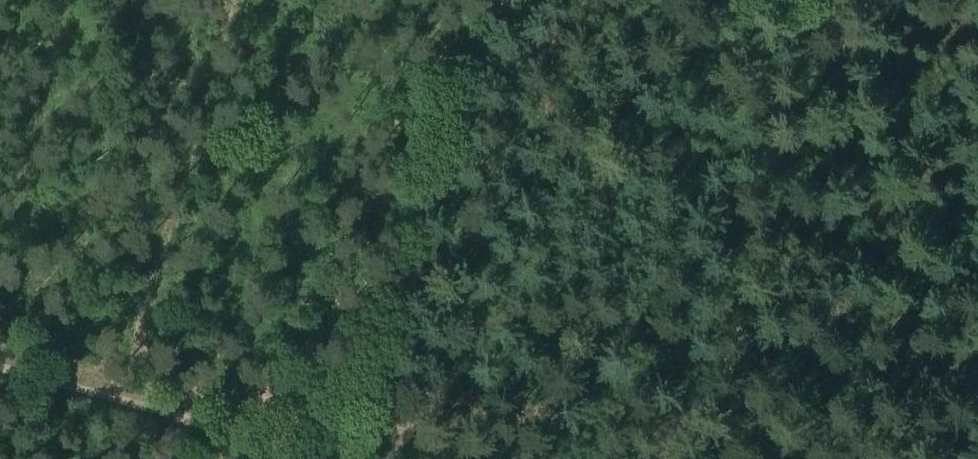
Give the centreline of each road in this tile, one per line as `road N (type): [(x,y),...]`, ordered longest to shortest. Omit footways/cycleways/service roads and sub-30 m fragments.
road 1 (track): [(0,367),(322,458)]

